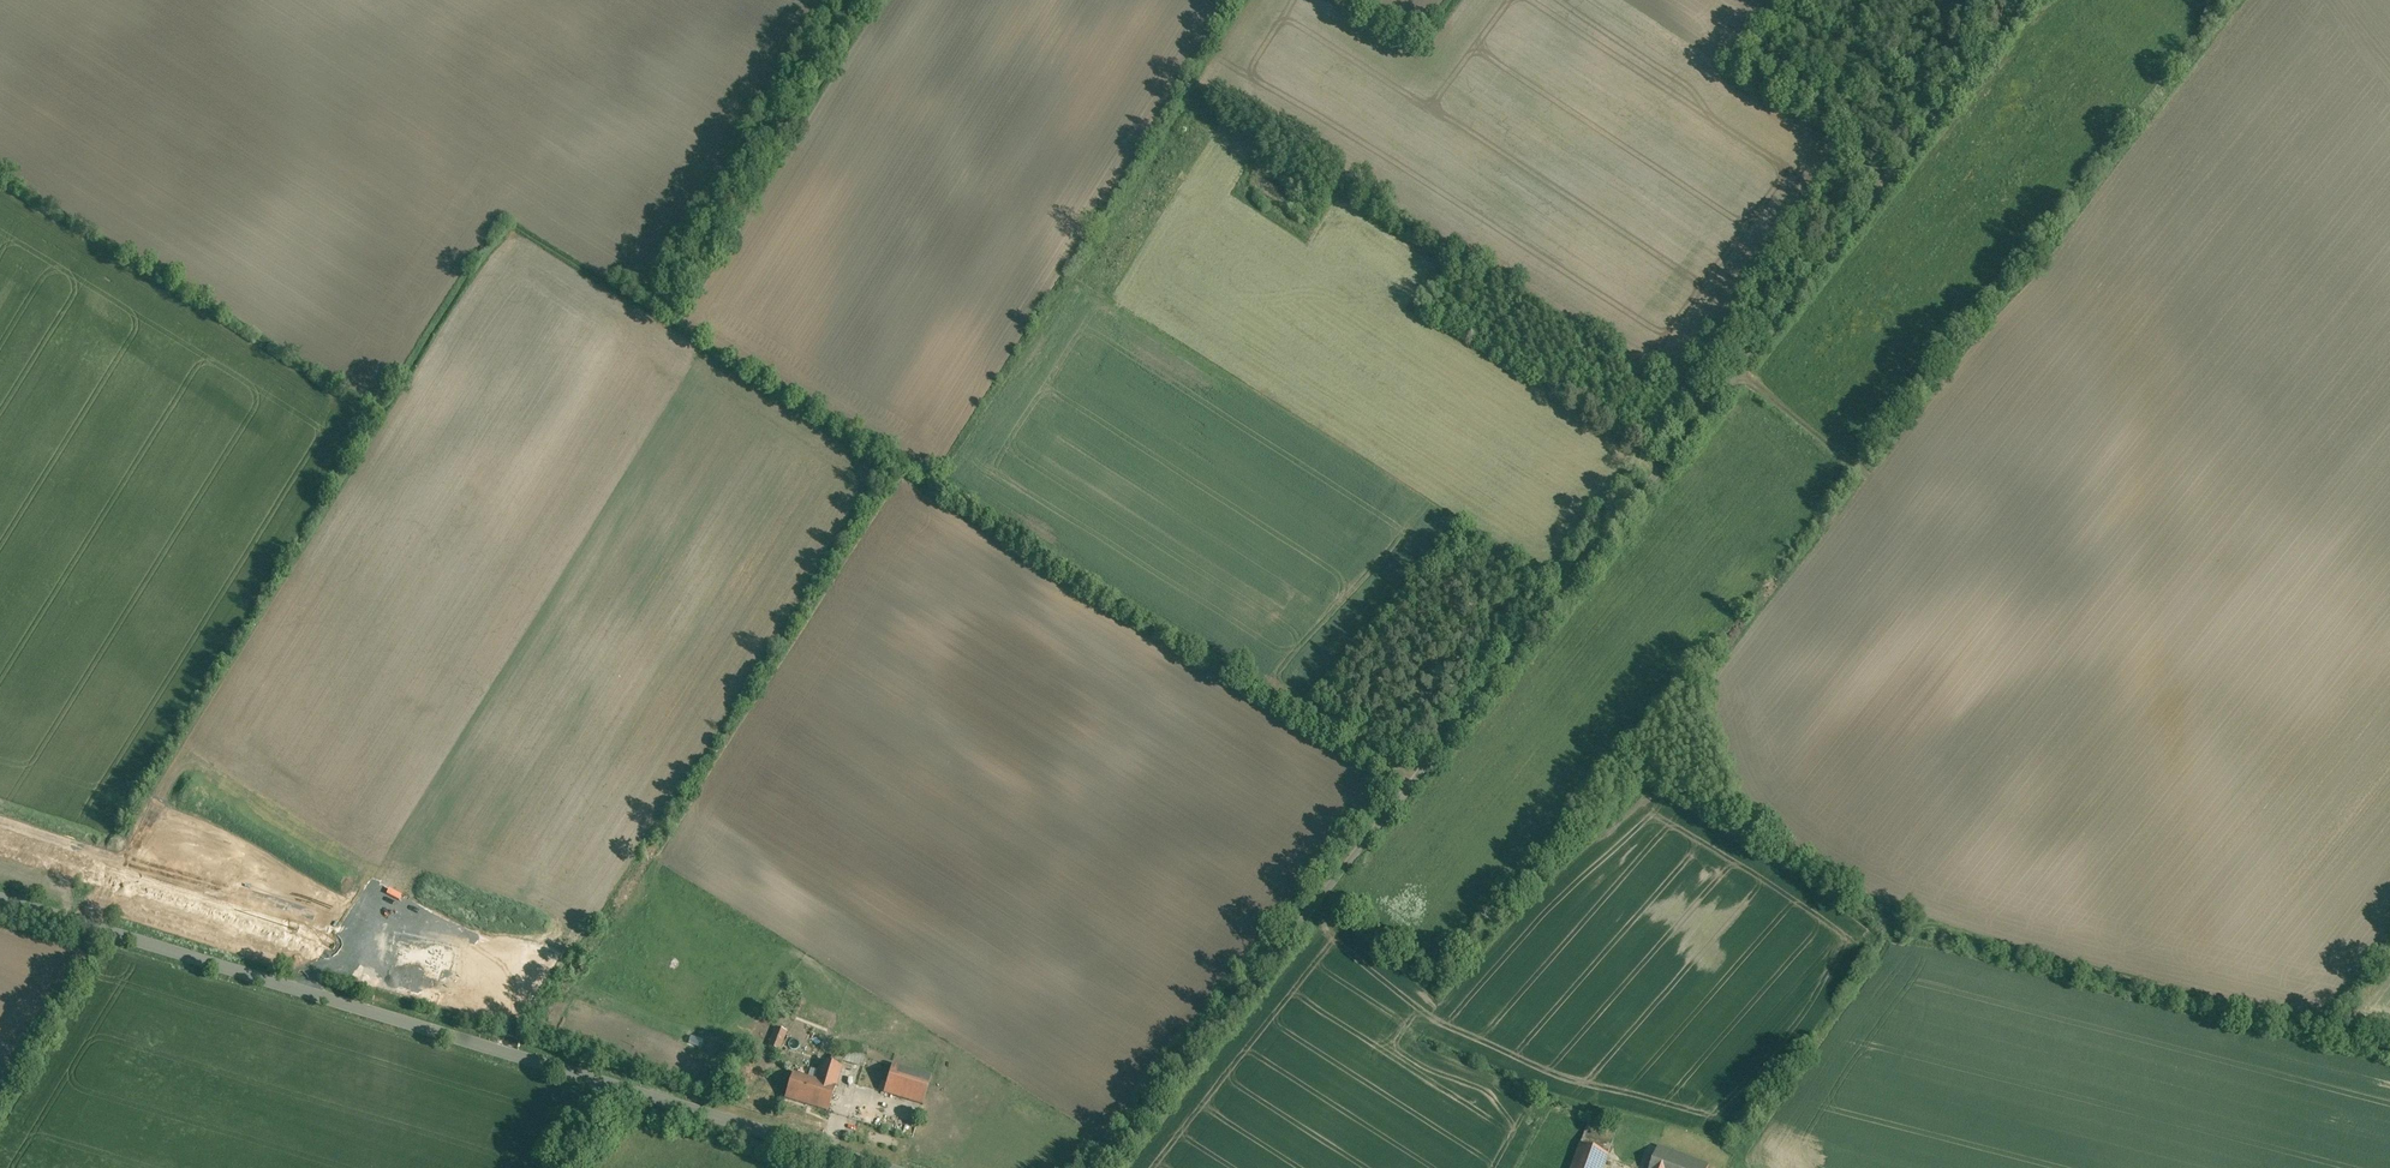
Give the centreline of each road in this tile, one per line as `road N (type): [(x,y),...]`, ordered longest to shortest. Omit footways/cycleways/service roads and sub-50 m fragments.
road 1 (unclassified): [(2065,0),(1110,1167)]
road 2 (tertiary): [(610,1085),(0,897)]
road 3 (track): [(1928,917),(2389,1037)]
road 4 (tertiary): [(876,1167),(610,1085)]
road 5 (track): [(1760,374),(1887,471)]

